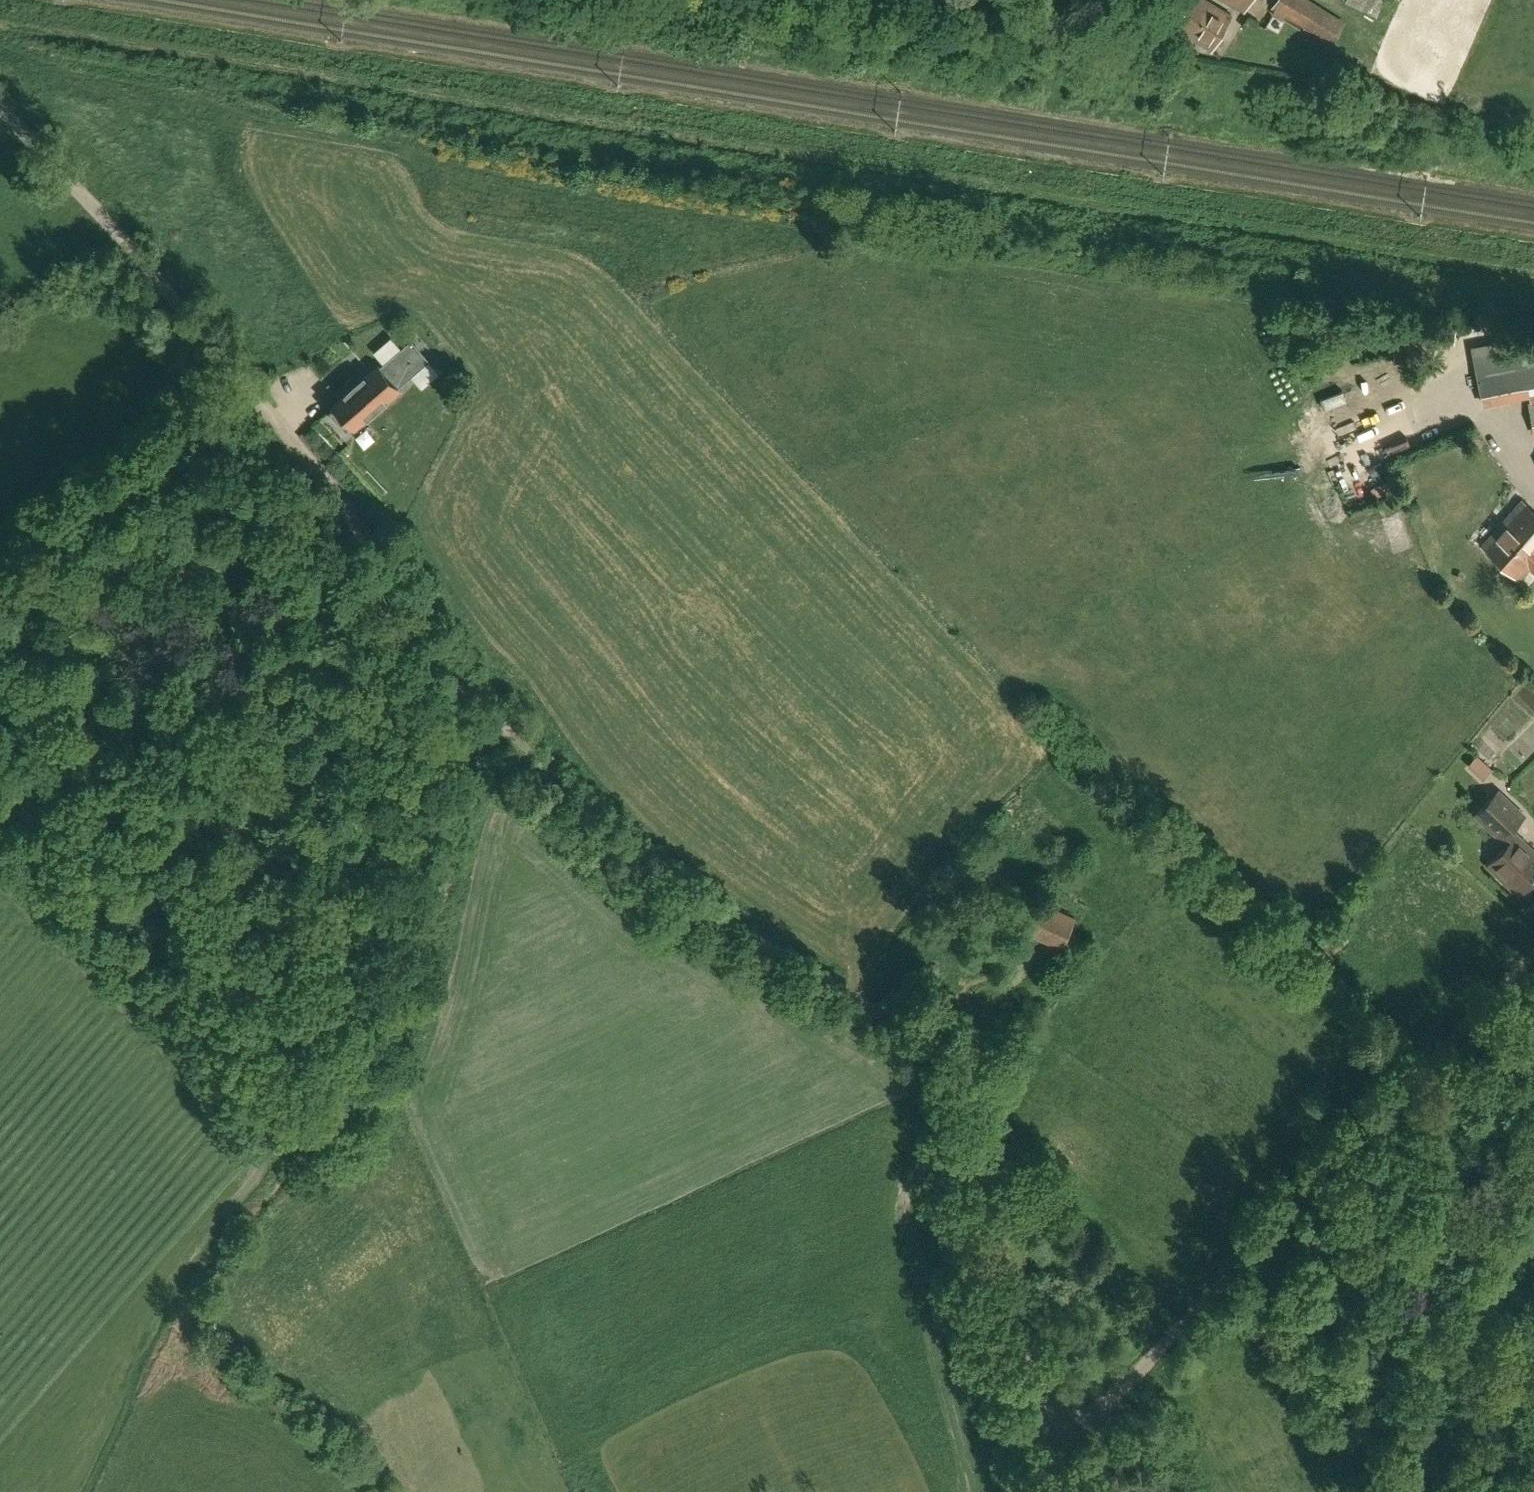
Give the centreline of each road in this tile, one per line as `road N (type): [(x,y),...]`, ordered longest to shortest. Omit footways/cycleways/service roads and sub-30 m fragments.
road 1 (unclassified): [(1055,1428),(984,1112),(937,1046),(645,877),(546,775),(264,412),(95,210),(0,112)]
road 2 (unclassified): [(1055,1428),(1129,1378),(1533,959)]
road 3 (unclassified): [(1144,0),(1113,28),(1084,35),(921,0)]

